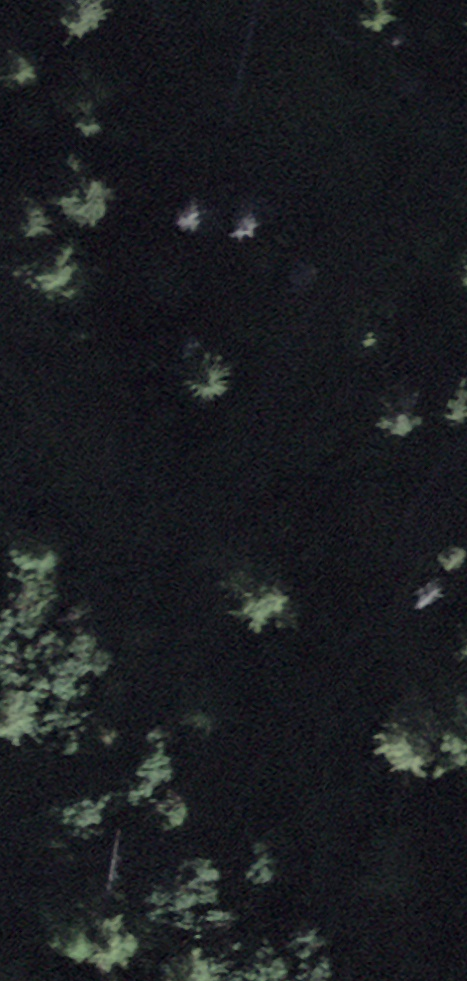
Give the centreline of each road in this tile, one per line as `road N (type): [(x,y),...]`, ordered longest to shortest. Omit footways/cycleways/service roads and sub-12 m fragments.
road 1 (track): [(0,807),(89,770),(126,745),(160,635),(185,596),(275,378),(326,292),(398,225),(466,143)]
road 2 (track): [(466,435),(432,479),(356,632),(267,702),(215,789),(167,827),(0,885)]

